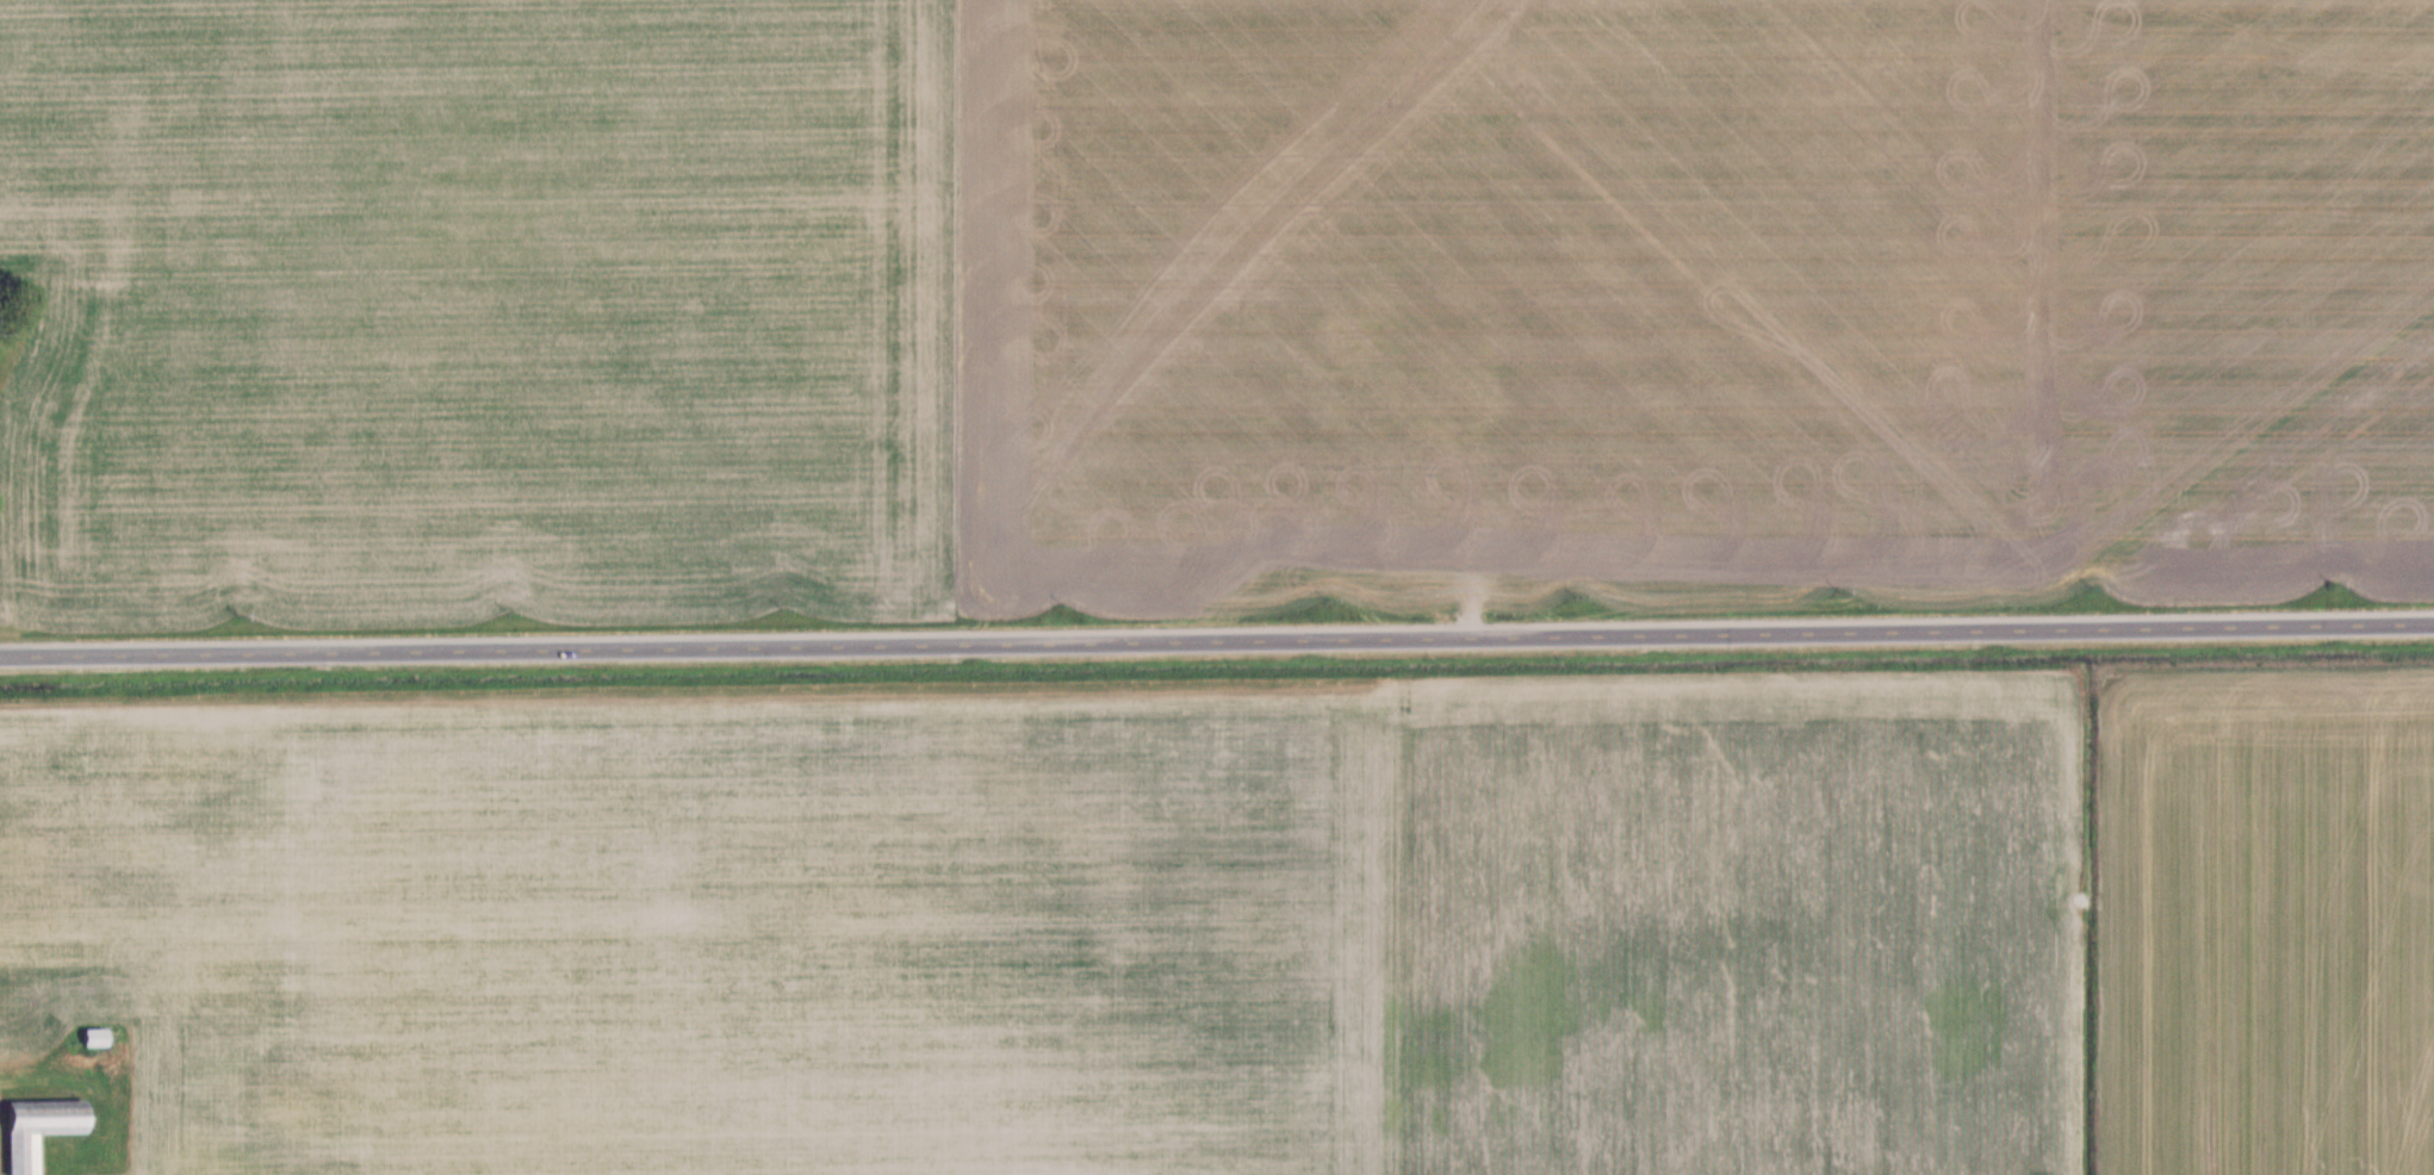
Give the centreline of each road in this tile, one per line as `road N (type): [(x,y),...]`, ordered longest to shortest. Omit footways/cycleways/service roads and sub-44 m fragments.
road 1 (tertiary): [(0,654),(2433,623)]

